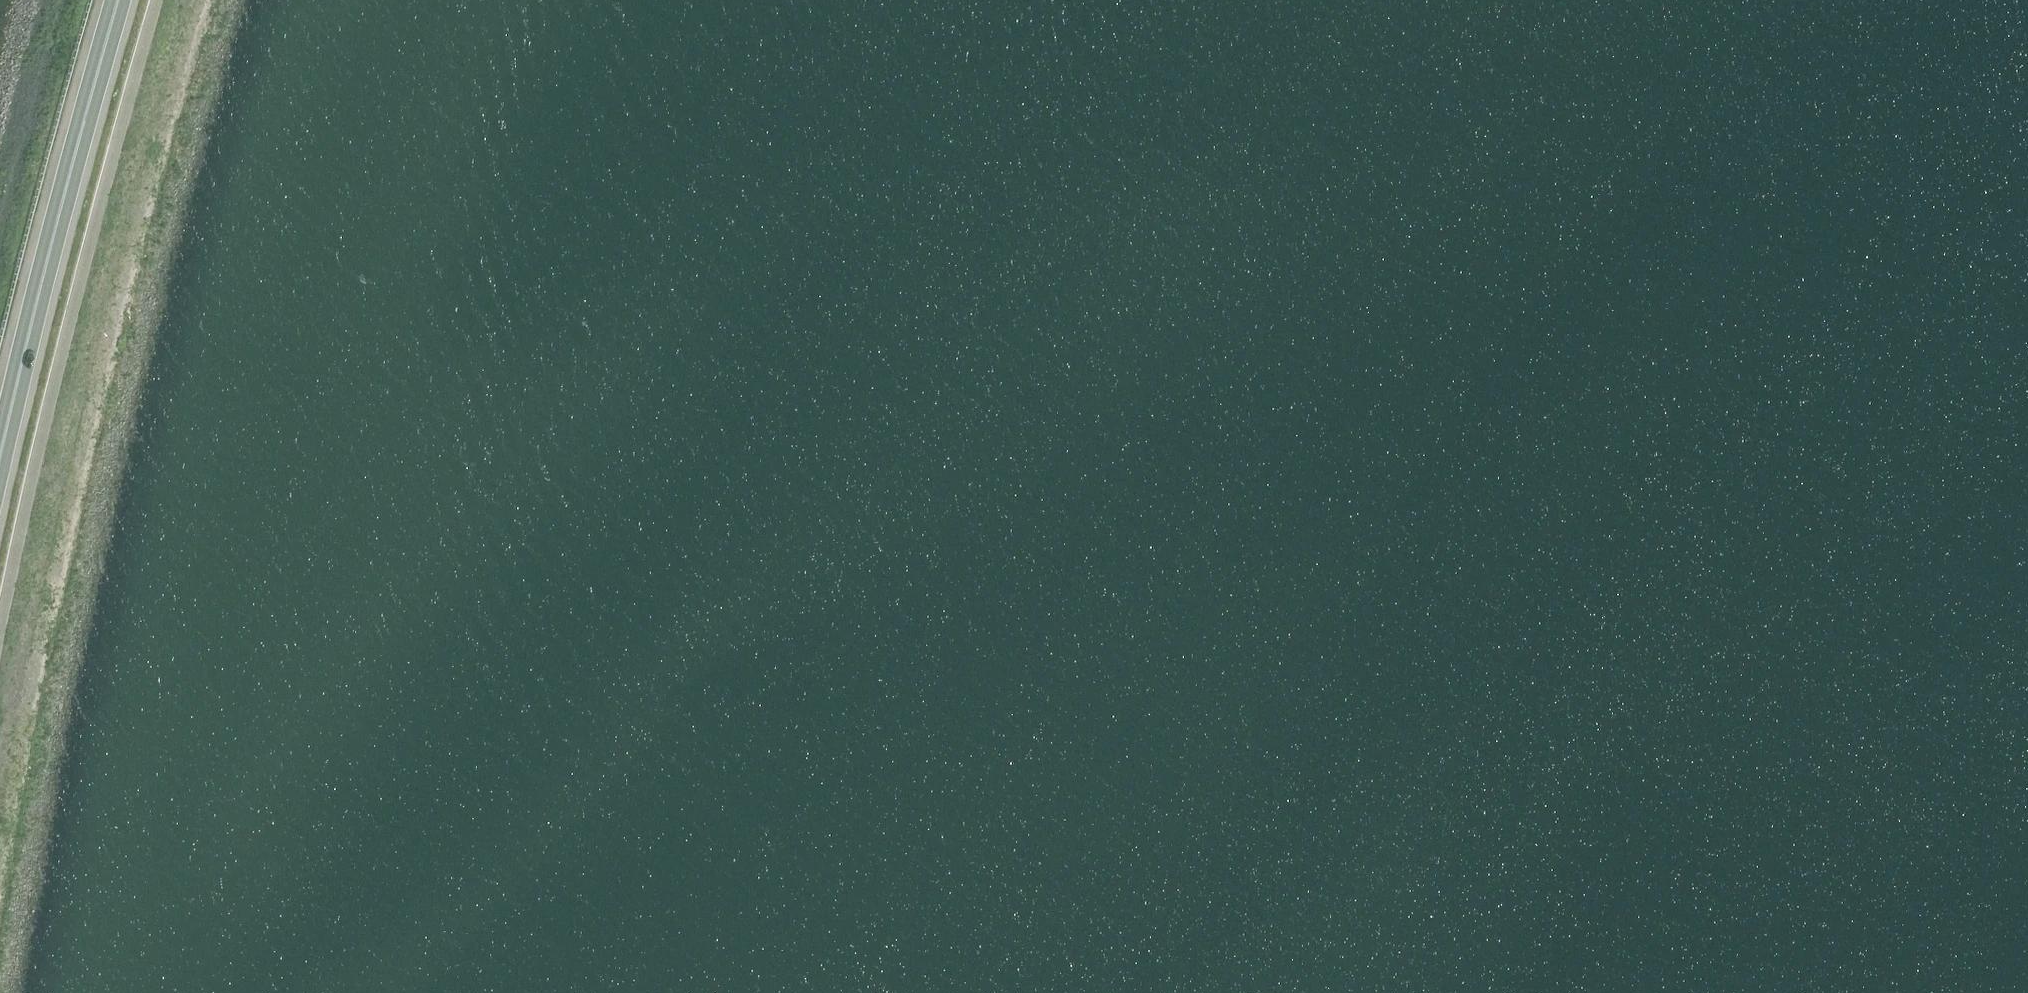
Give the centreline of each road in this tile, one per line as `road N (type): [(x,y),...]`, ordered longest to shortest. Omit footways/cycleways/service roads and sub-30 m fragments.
road 1 (trunk): [(0,451),(117,0)]

